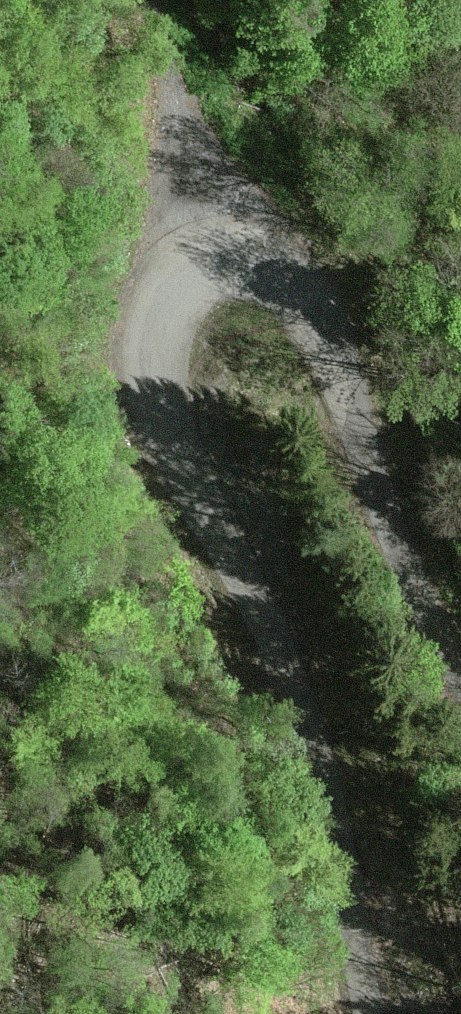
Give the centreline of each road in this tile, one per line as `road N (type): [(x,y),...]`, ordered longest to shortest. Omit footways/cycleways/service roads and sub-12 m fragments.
road 1 (track): [(460,668),(431,614),(321,314),(299,285),(264,273),(214,270),(180,287),(152,333),(152,389),(309,718),(370,1013)]
road 2 (track): [(214,270),(146,0)]

